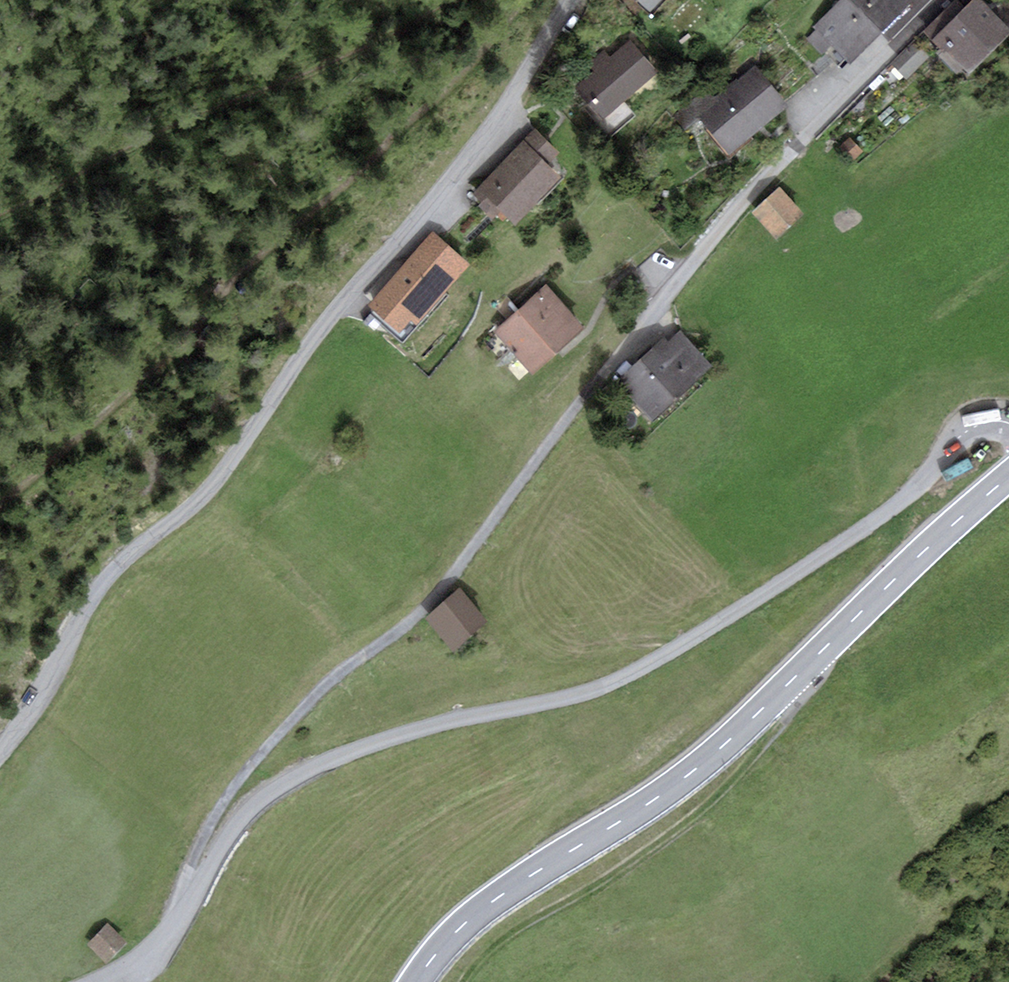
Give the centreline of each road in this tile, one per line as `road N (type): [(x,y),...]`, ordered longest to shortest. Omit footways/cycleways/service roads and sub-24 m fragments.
road 1 (unclassified): [(1008,422),(985,421),(962,433),(930,477),(883,514),(650,664),(567,698),(458,719),(328,760),(287,780),(253,805),(143,963),(97,981)]
road 2 (secondary): [(1008,476),(712,760),(504,895),(444,945),(418,981)]
road 3 (unclassified): [(0,756),(37,712),(112,574),(215,487),(337,308),(429,208)]
road 4 (track): [(603,374),(434,598),(330,681),(243,775),(199,846),(193,896)]
road 5 (residential): [(940,0),(769,174),(603,374)]
road 6 (track): [(464,981),(497,944),(689,822),(778,733),(803,699),(805,670)]
road 7 (residential): [(429,208),(572,0)]

